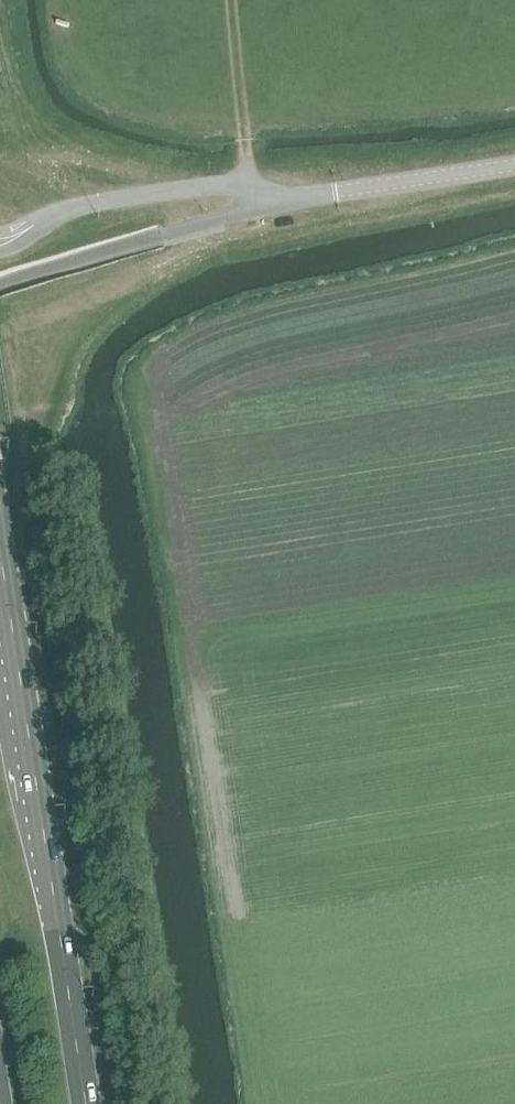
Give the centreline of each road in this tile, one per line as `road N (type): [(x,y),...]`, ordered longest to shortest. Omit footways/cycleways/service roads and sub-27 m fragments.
road 1 (primary): [(81,1103),(0,563)]
road 2 (unclassified): [(0,243),(65,211),(133,196),(219,184),(287,199),(514,165)]

